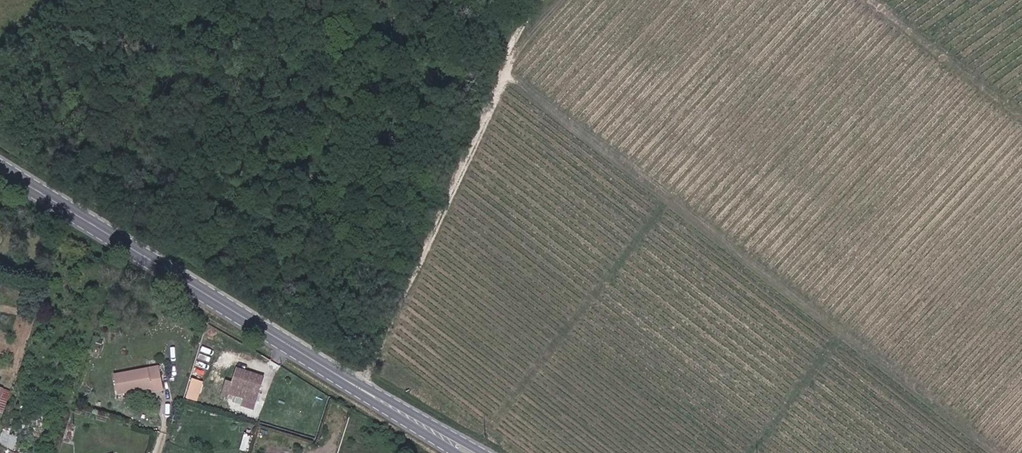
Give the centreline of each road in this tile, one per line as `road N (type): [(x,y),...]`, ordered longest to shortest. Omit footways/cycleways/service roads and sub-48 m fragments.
road 1 (primary): [(0,167),(283,341)]
road 2 (primary): [(481,452),(283,341)]
road 3 (primary): [(283,341),(461,452)]

